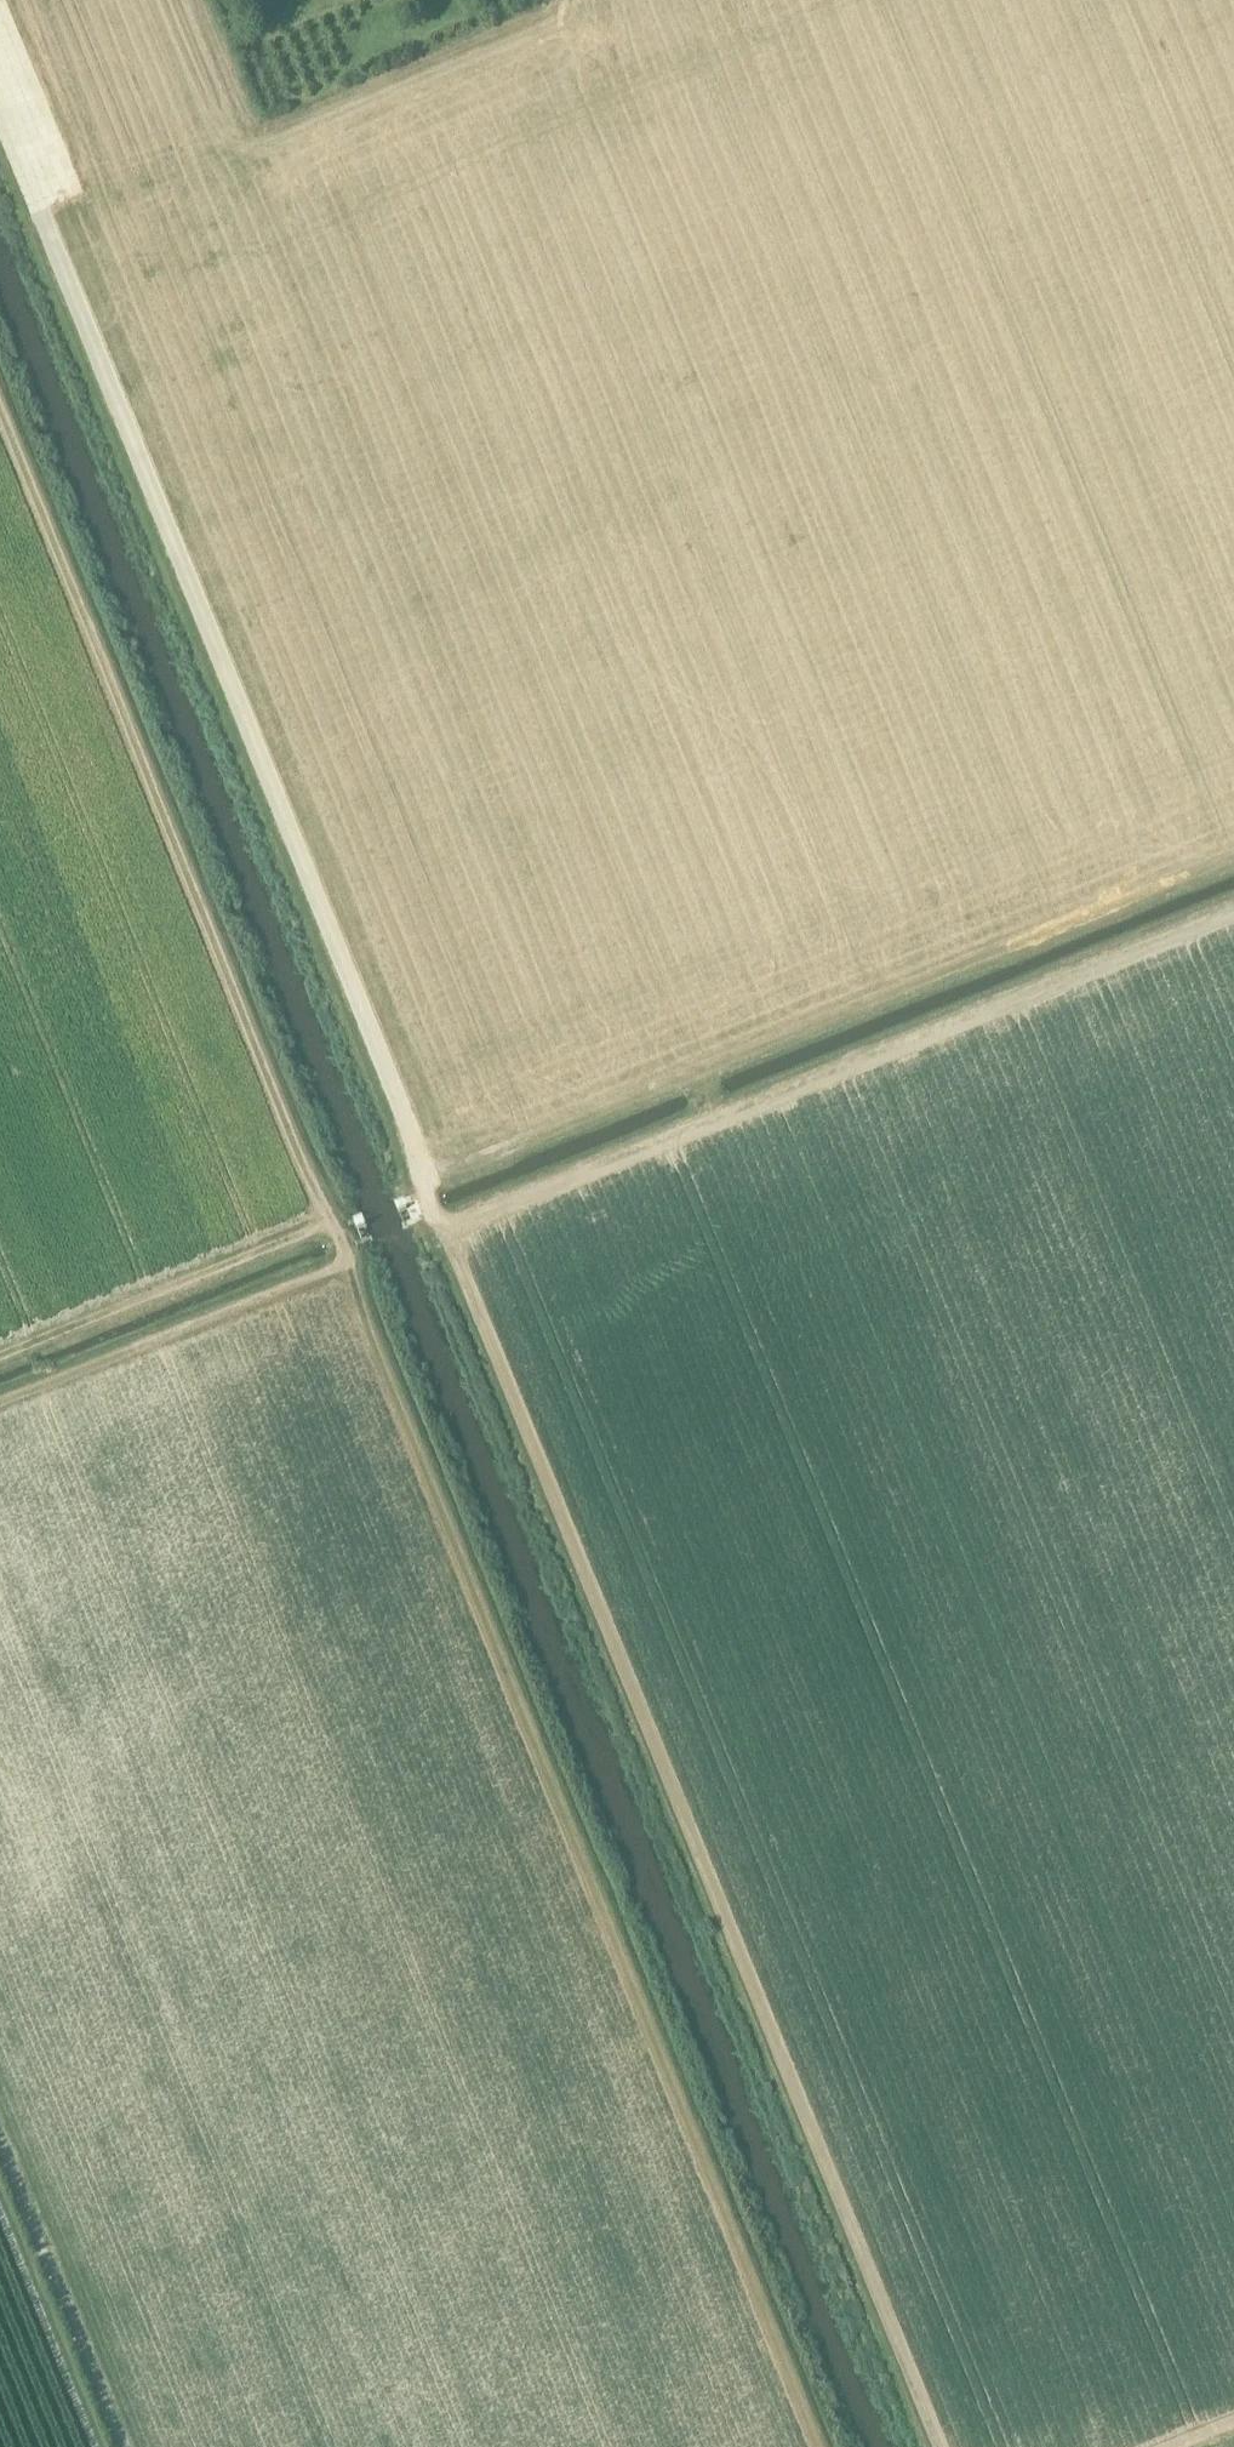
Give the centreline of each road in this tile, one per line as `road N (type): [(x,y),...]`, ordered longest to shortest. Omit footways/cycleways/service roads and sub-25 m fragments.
road 1 (track): [(427,1177),(0,112)]

